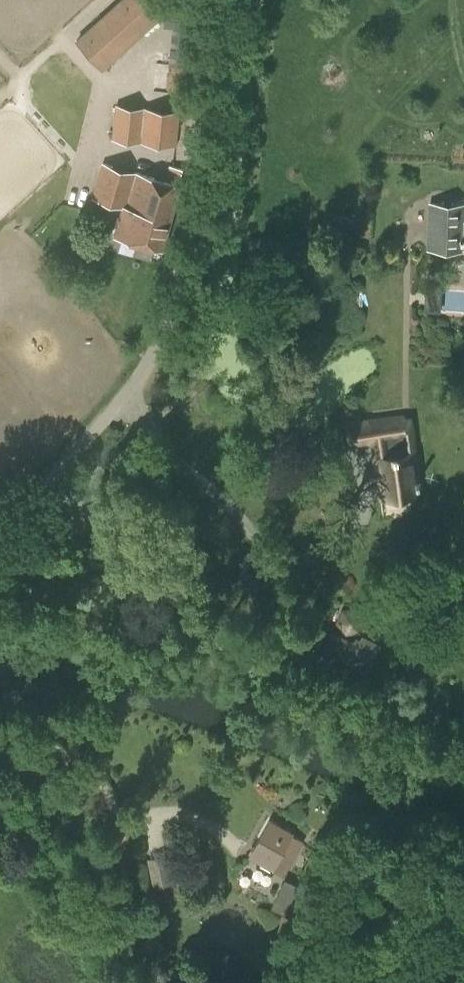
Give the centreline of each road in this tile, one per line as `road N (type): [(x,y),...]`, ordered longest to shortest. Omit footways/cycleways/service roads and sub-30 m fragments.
road 1 (unclassified): [(0,534),(122,400),(154,351),(179,268),(211,0)]

